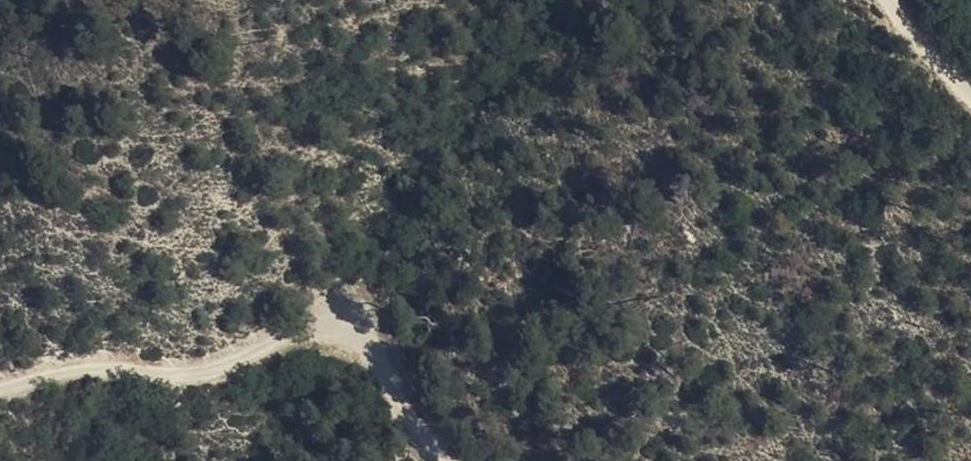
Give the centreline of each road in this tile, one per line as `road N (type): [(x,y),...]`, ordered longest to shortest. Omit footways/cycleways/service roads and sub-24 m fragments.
road 1 (track): [(488,460),(405,416),(372,334),(306,337),(195,375),(70,369),(0,386)]

